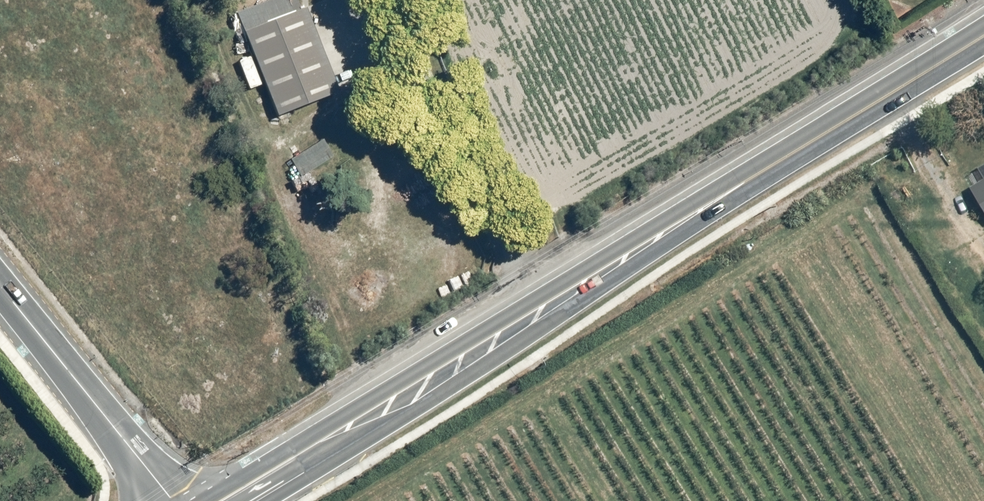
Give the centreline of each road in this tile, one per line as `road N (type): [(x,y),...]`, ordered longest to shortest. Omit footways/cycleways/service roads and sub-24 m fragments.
road 1 (tertiary): [(205,500),(675,212),(744,181)]
road 2 (tertiary): [(744,181),(695,227),(416,413),(255,500)]
road 3 (tertiary): [(744,181),(983,39)]
road 4 (tertiary): [(0,286),(174,500)]

